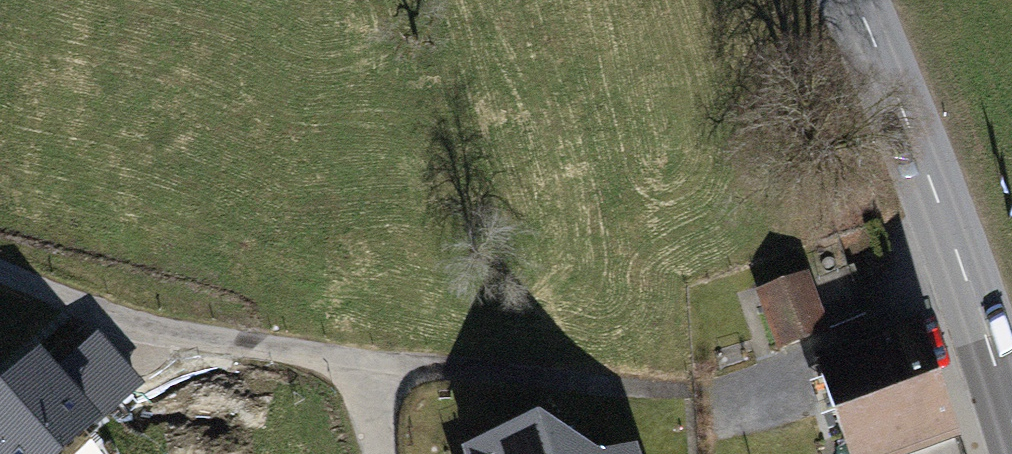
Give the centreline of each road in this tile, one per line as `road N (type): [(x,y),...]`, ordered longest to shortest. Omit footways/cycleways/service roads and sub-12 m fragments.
road 1 (track): [(0,274),(130,333),(722,395),(978,295)]
road 2 (secondary): [(860,0),(924,150),(1011,401)]

